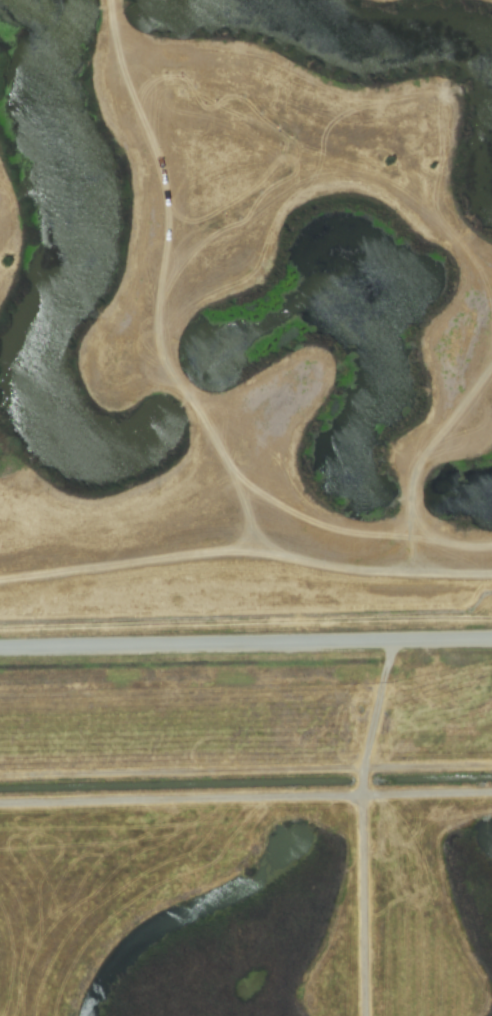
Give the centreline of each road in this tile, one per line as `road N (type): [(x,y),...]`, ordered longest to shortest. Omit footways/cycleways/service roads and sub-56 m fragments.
road 1 (residential): [(0,651),(491,644)]

